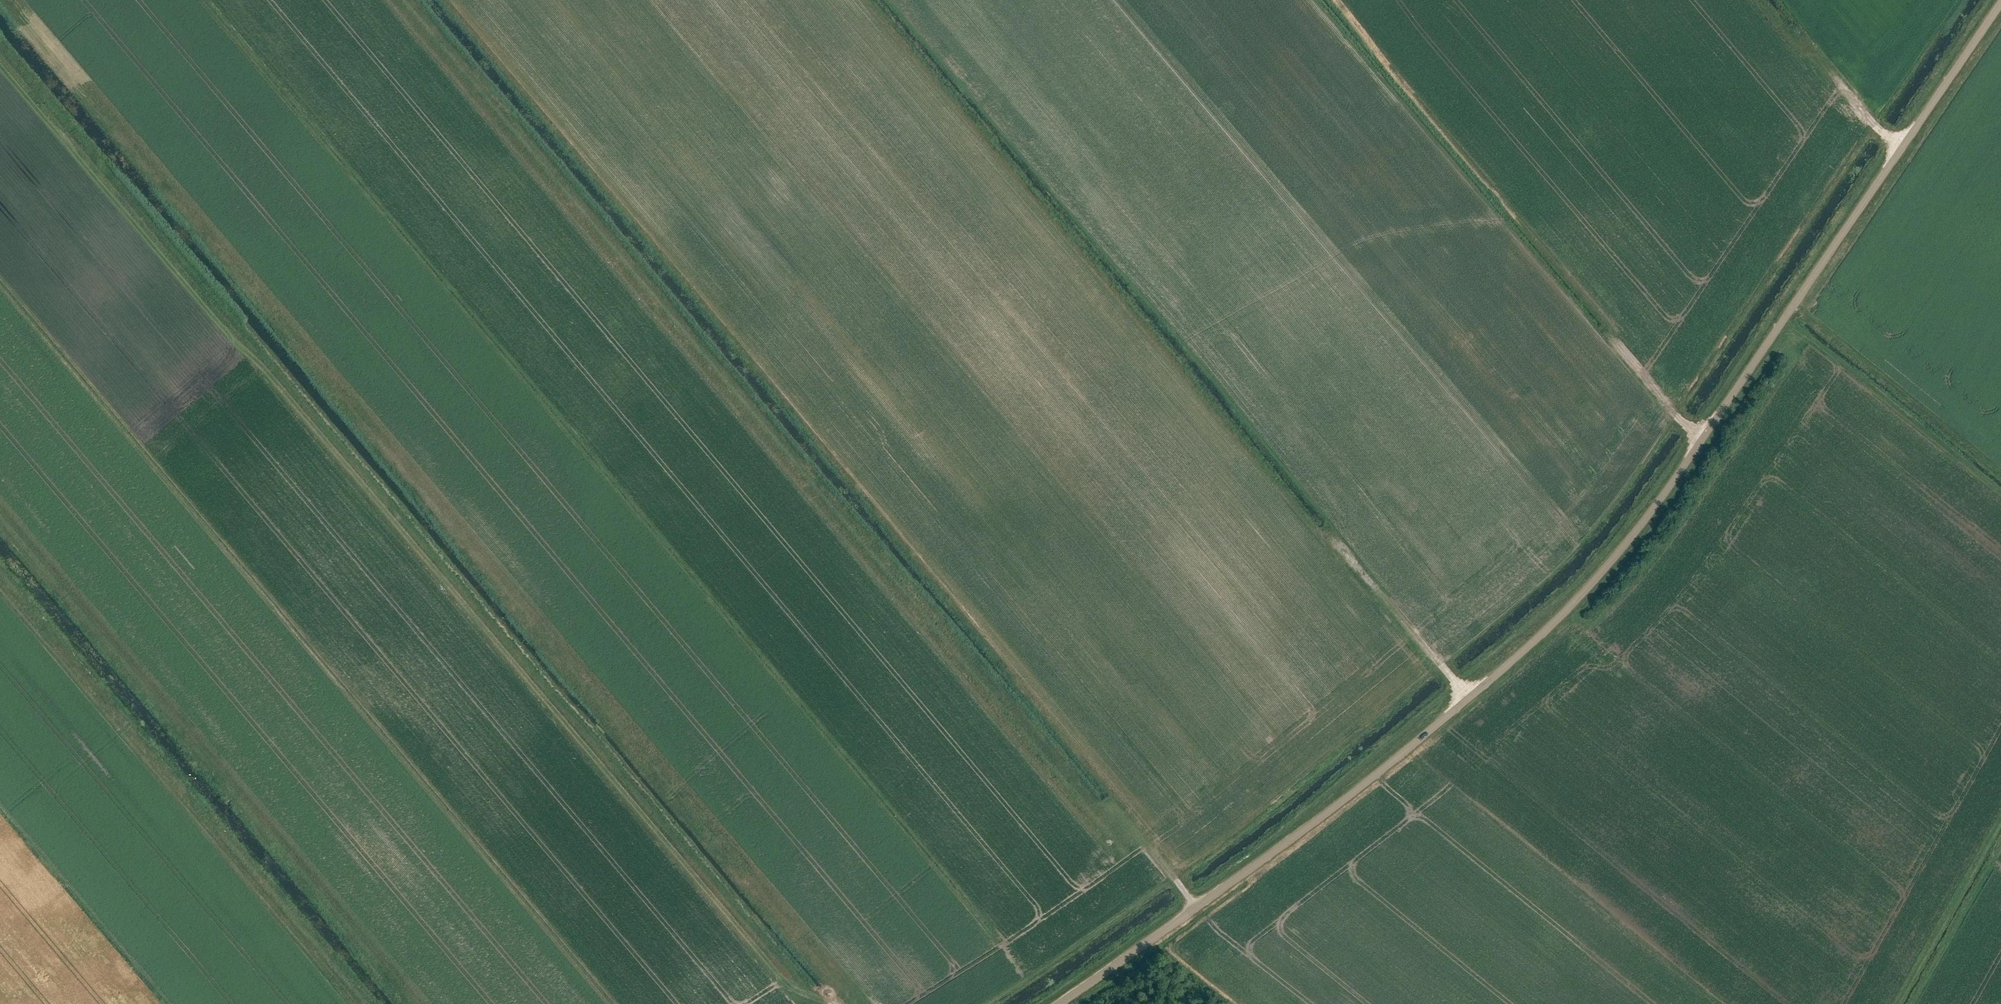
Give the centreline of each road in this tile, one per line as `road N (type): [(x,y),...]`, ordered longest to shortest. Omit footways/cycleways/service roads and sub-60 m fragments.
road 1 (unclassified): [(1054,1003),(1338,803),(1553,623),(1662,497),(2000,2)]

